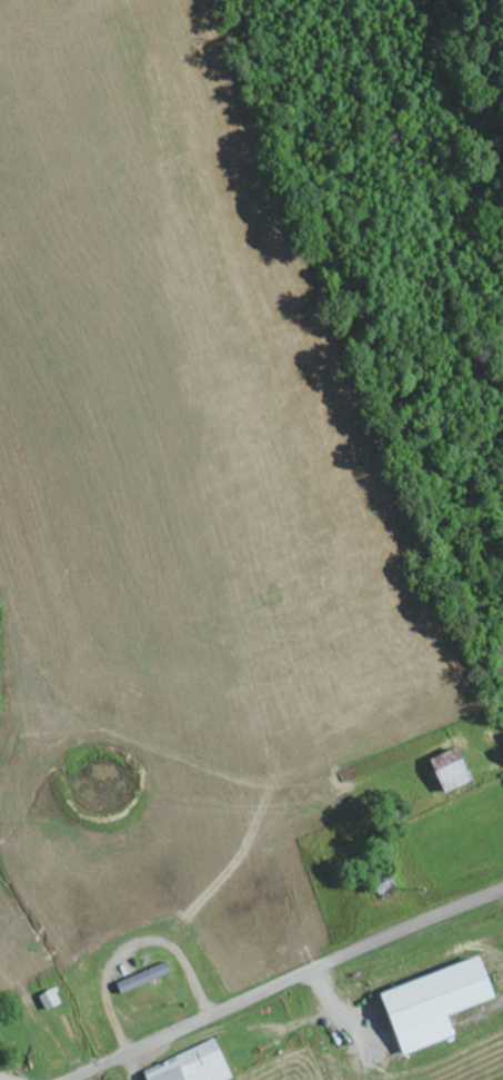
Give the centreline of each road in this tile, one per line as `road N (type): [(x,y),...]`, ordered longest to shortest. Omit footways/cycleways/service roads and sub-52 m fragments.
road 1 (residential): [(502,888),(68,1079)]

